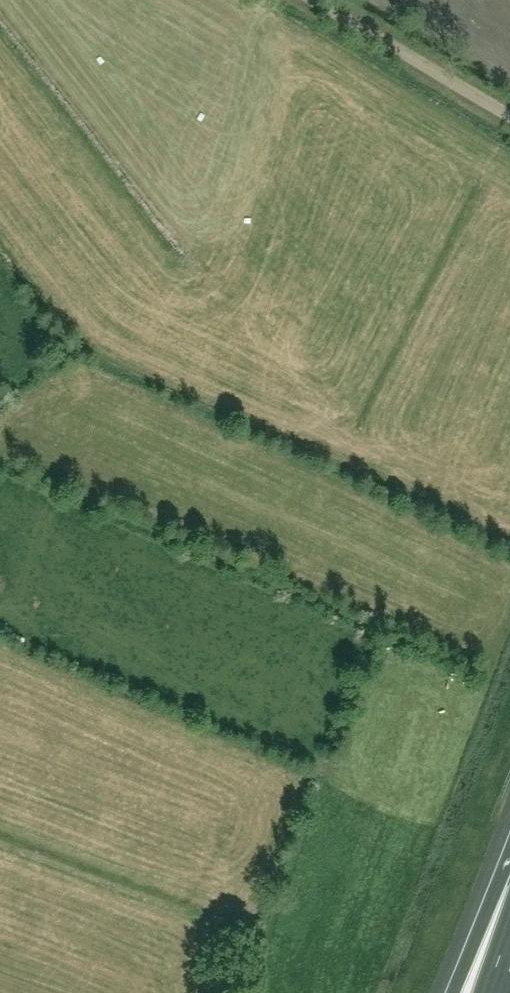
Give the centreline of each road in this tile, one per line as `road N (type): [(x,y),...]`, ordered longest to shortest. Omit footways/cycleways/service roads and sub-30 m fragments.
road 1 (unclassified): [(509,118),(310,0)]

